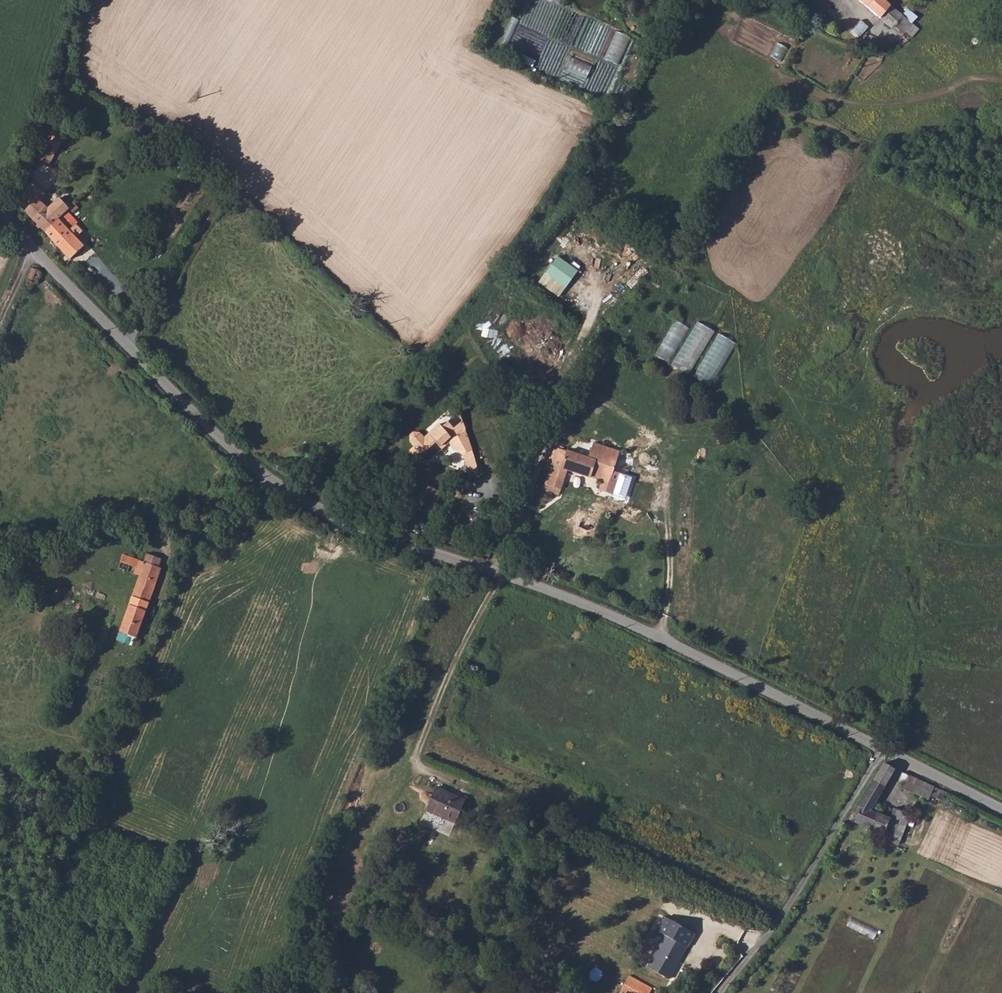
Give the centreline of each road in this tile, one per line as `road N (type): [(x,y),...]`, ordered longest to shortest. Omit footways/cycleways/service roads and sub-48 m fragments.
road 1 (unclassified): [(34,249),(279,492),(401,544),(502,571),(663,639),(882,753)]
road 2 (track): [(502,571),(415,764),(781,921)]
road 3 (residential): [(717,992),(765,949),(882,753)]
road 4 (unclassified): [(882,753),(1001,811)]

